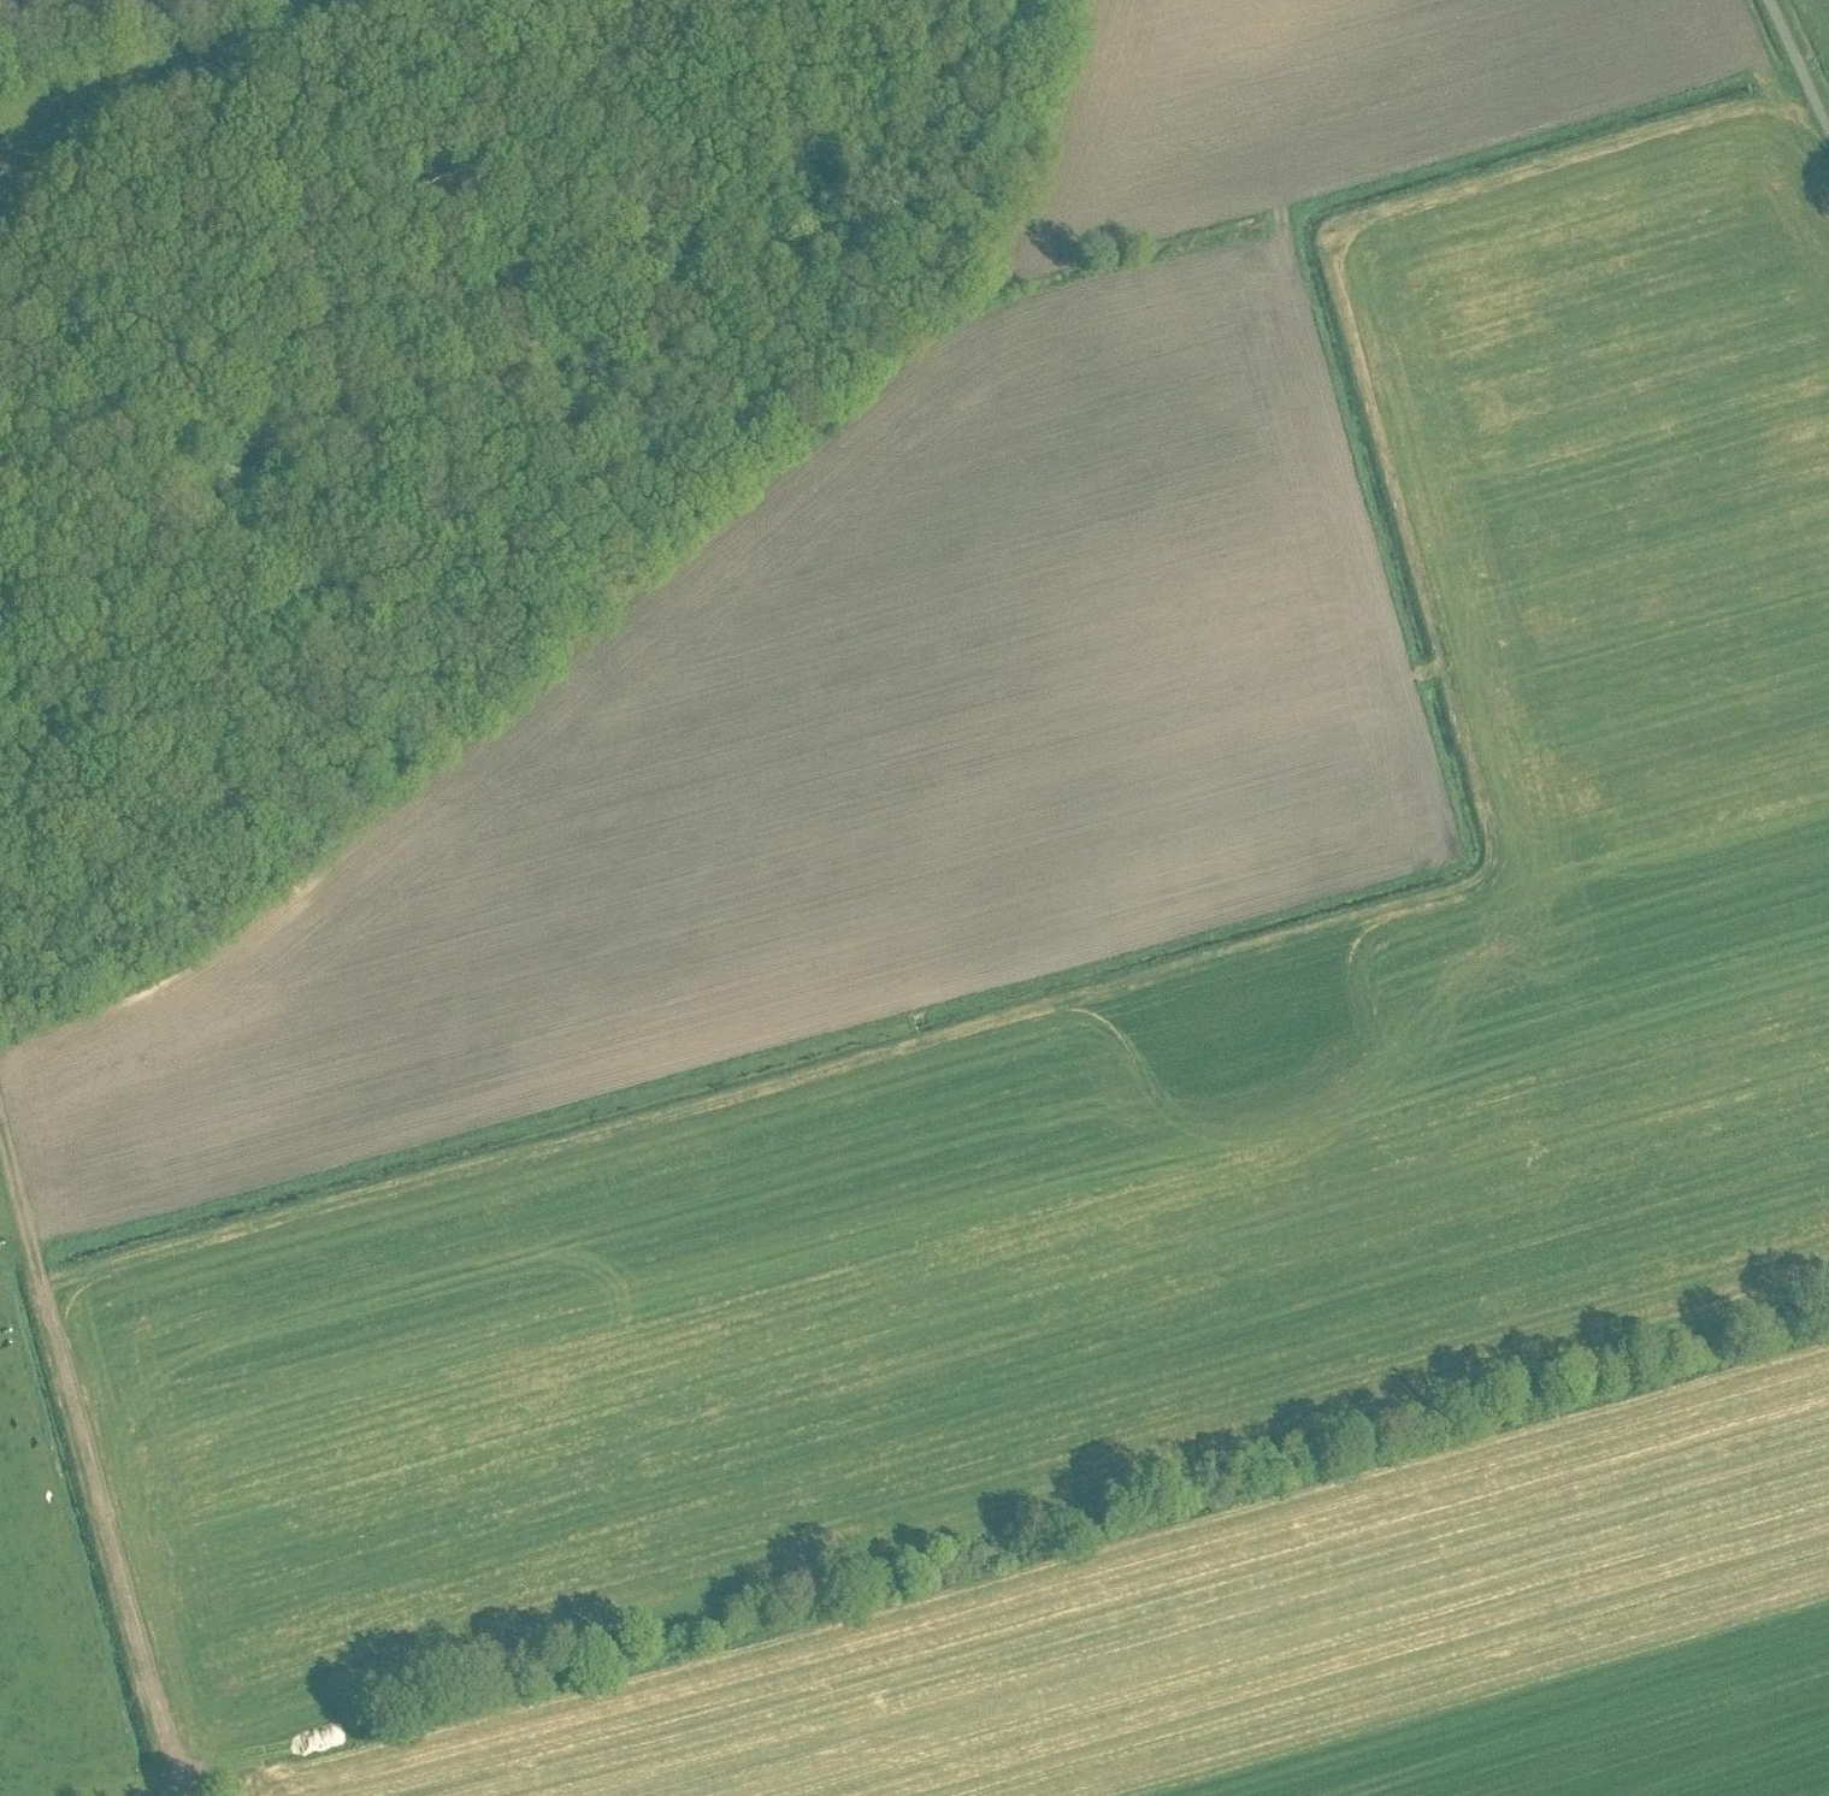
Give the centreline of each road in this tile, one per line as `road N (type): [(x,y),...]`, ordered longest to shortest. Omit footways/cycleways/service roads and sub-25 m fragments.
road 1 (track): [(184,1795),(0,1142)]
road 2 (track): [(0,57),(286,0)]

